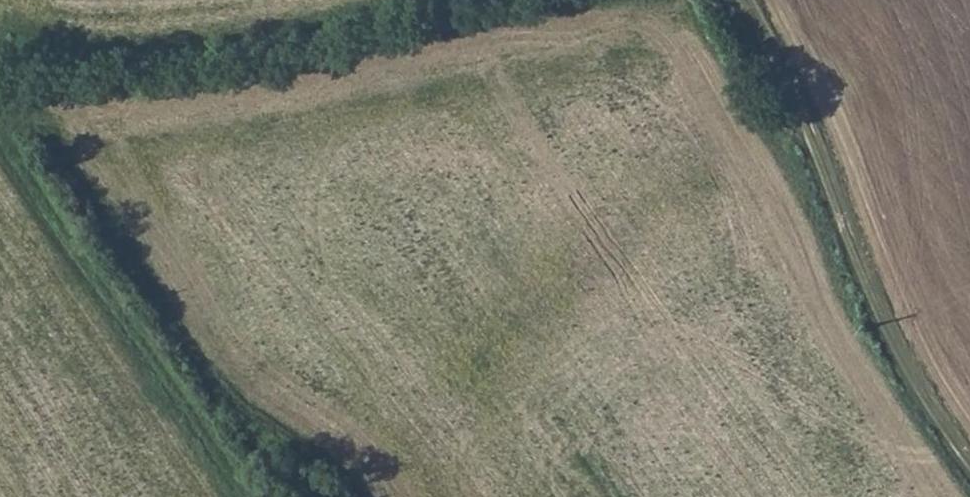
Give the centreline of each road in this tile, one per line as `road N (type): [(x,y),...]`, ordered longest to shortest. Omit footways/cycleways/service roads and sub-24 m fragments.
road 1 (track): [(730,0),(869,297),(969,468)]
road 2 (track): [(250,496),(0,127)]

